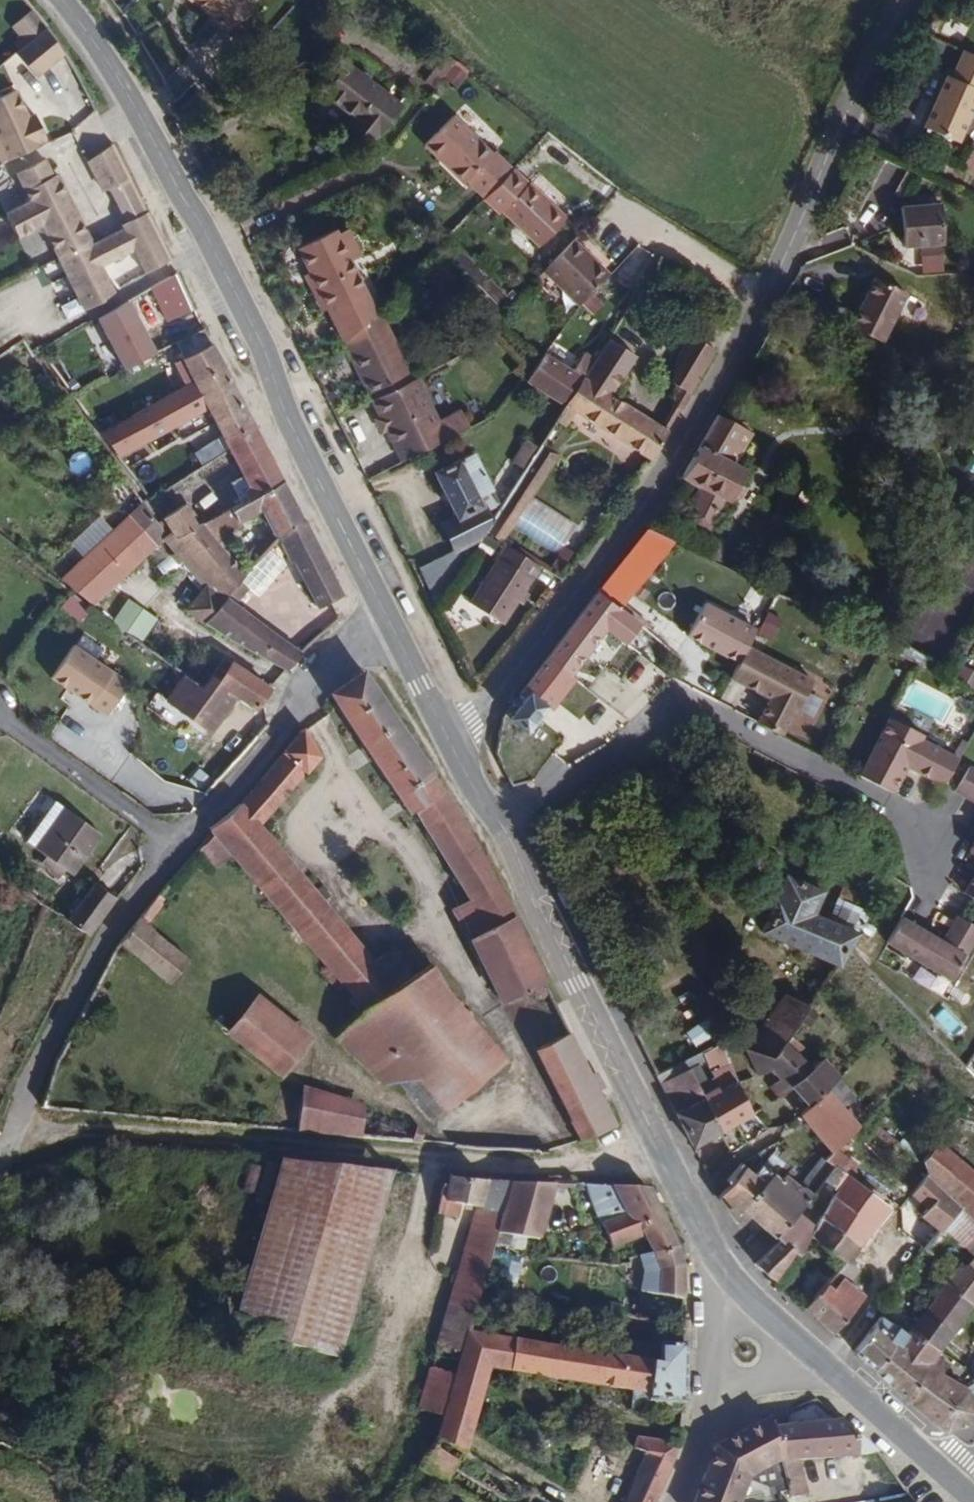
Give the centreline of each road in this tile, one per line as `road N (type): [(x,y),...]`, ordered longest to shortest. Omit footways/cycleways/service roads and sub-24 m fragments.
road 1 (tertiary): [(449,737),(496,696),(640,514),(692,433),(907,0)]
road 2 (tertiary): [(392,625),(291,423),(220,259),(120,79),(62,0)]
road 3 (track): [(16,1137),(118,1126),(584,1171),(665,1163)]
road 4 (tertiary): [(736,1286),(665,1163),(512,843),(449,737)]
road 5 (residential): [(177,844),(86,969),(16,1137)]
road 6 (residential): [(392,625),(344,652),(177,844)]
road 7 (residential): [(177,844),(0,717)]
road 8 (tertiary): [(944,1474),(806,1350)]
road 9 (tertiary): [(449,737),(392,625)]

